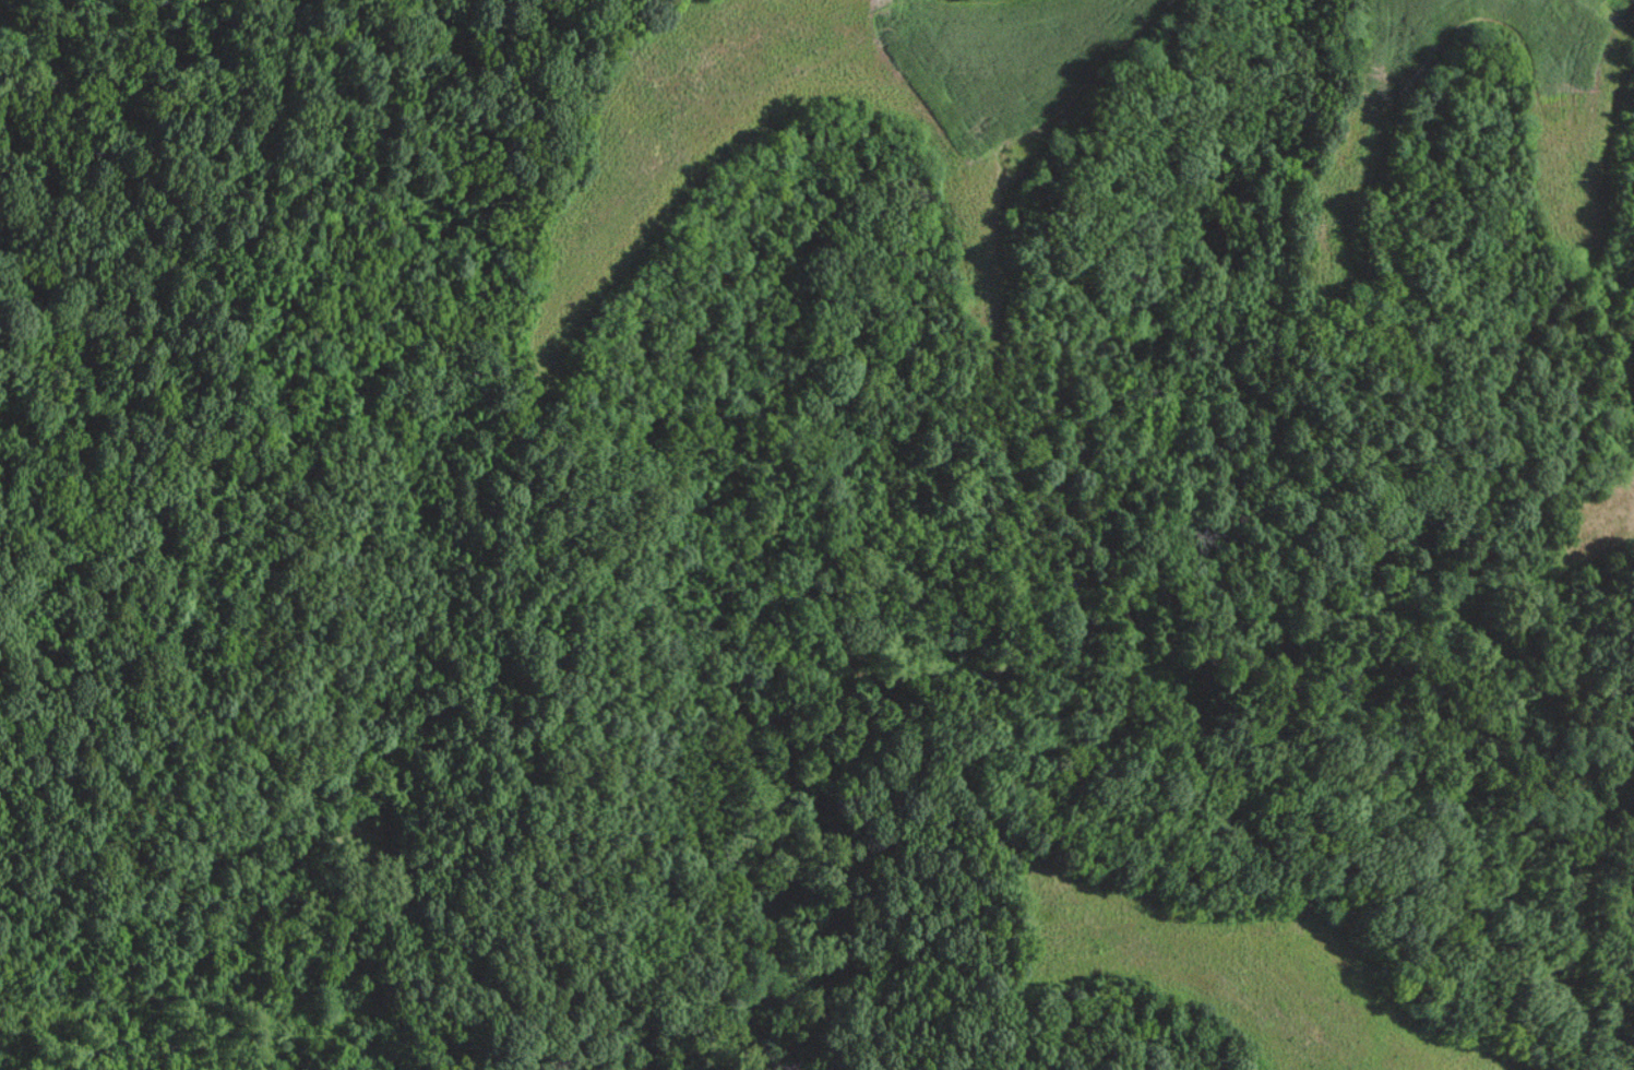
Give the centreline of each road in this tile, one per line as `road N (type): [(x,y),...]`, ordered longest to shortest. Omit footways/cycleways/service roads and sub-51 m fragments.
road 1 (residential): [(1633,505),(1595,547),(1540,578),(1494,593),(1351,607),(1214,656),(1142,670),(882,664),(837,670),(774,787),(770,892),(755,961)]

